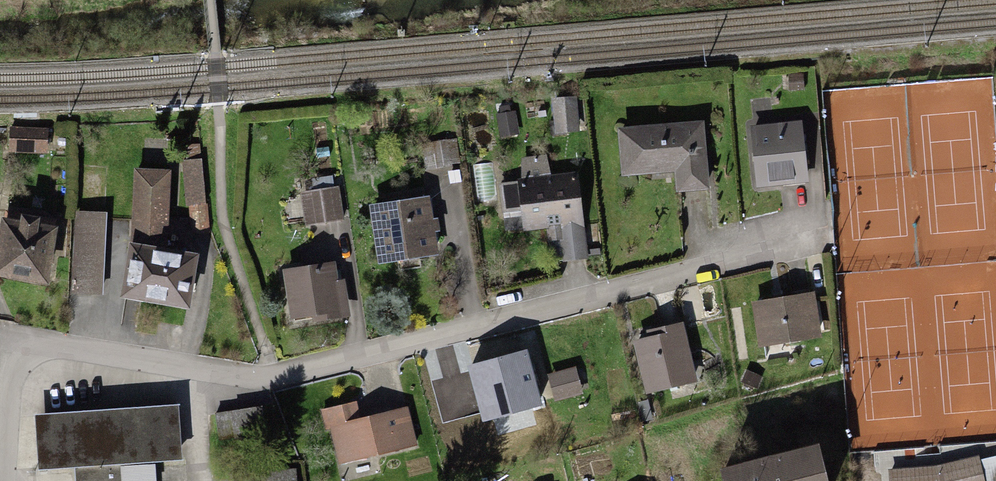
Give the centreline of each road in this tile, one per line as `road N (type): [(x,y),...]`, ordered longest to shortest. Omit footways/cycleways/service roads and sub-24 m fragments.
road 1 (residential): [(2,480),(11,374),(40,350),(272,379),(826,241)]

